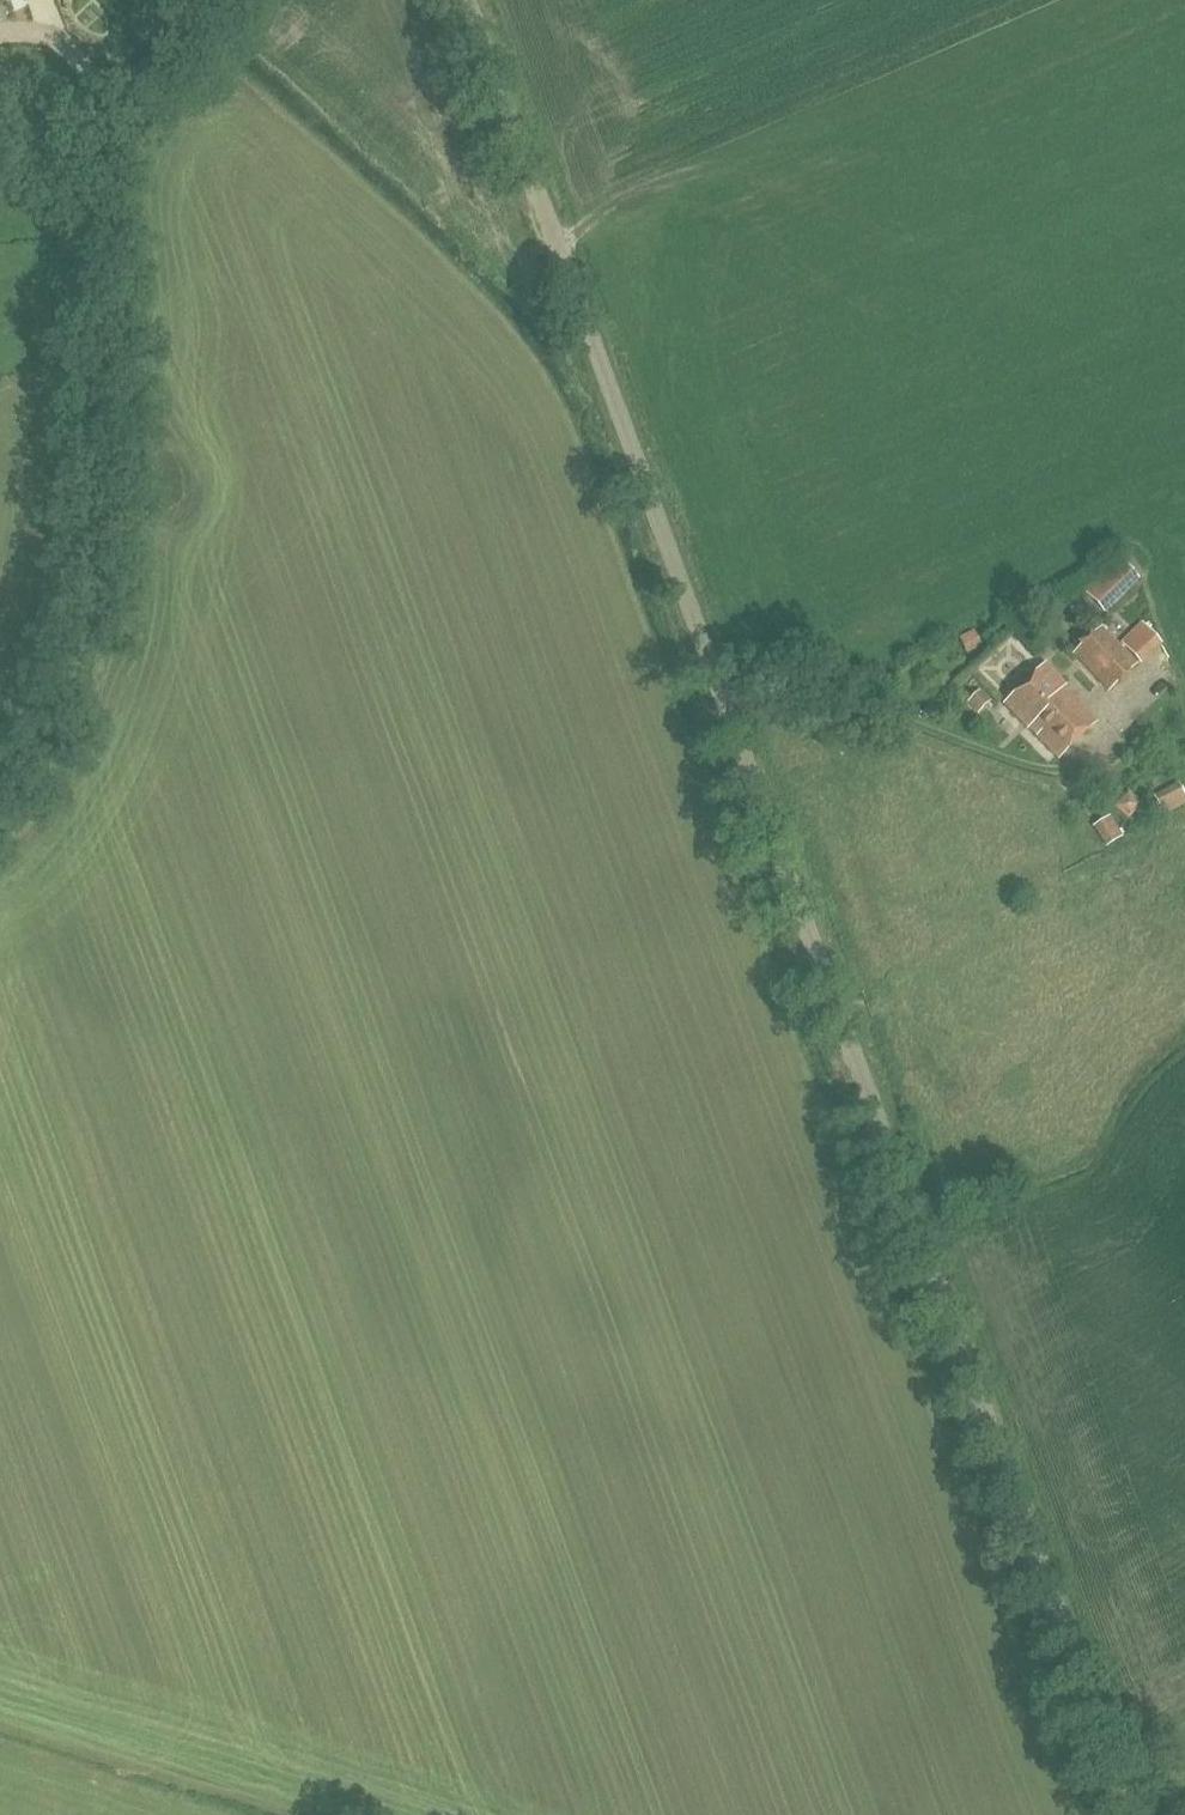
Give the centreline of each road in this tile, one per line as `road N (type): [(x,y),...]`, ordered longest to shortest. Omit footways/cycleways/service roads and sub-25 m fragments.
road 1 (unclassified): [(1142,1814),(1085,1688),(470,0)]

